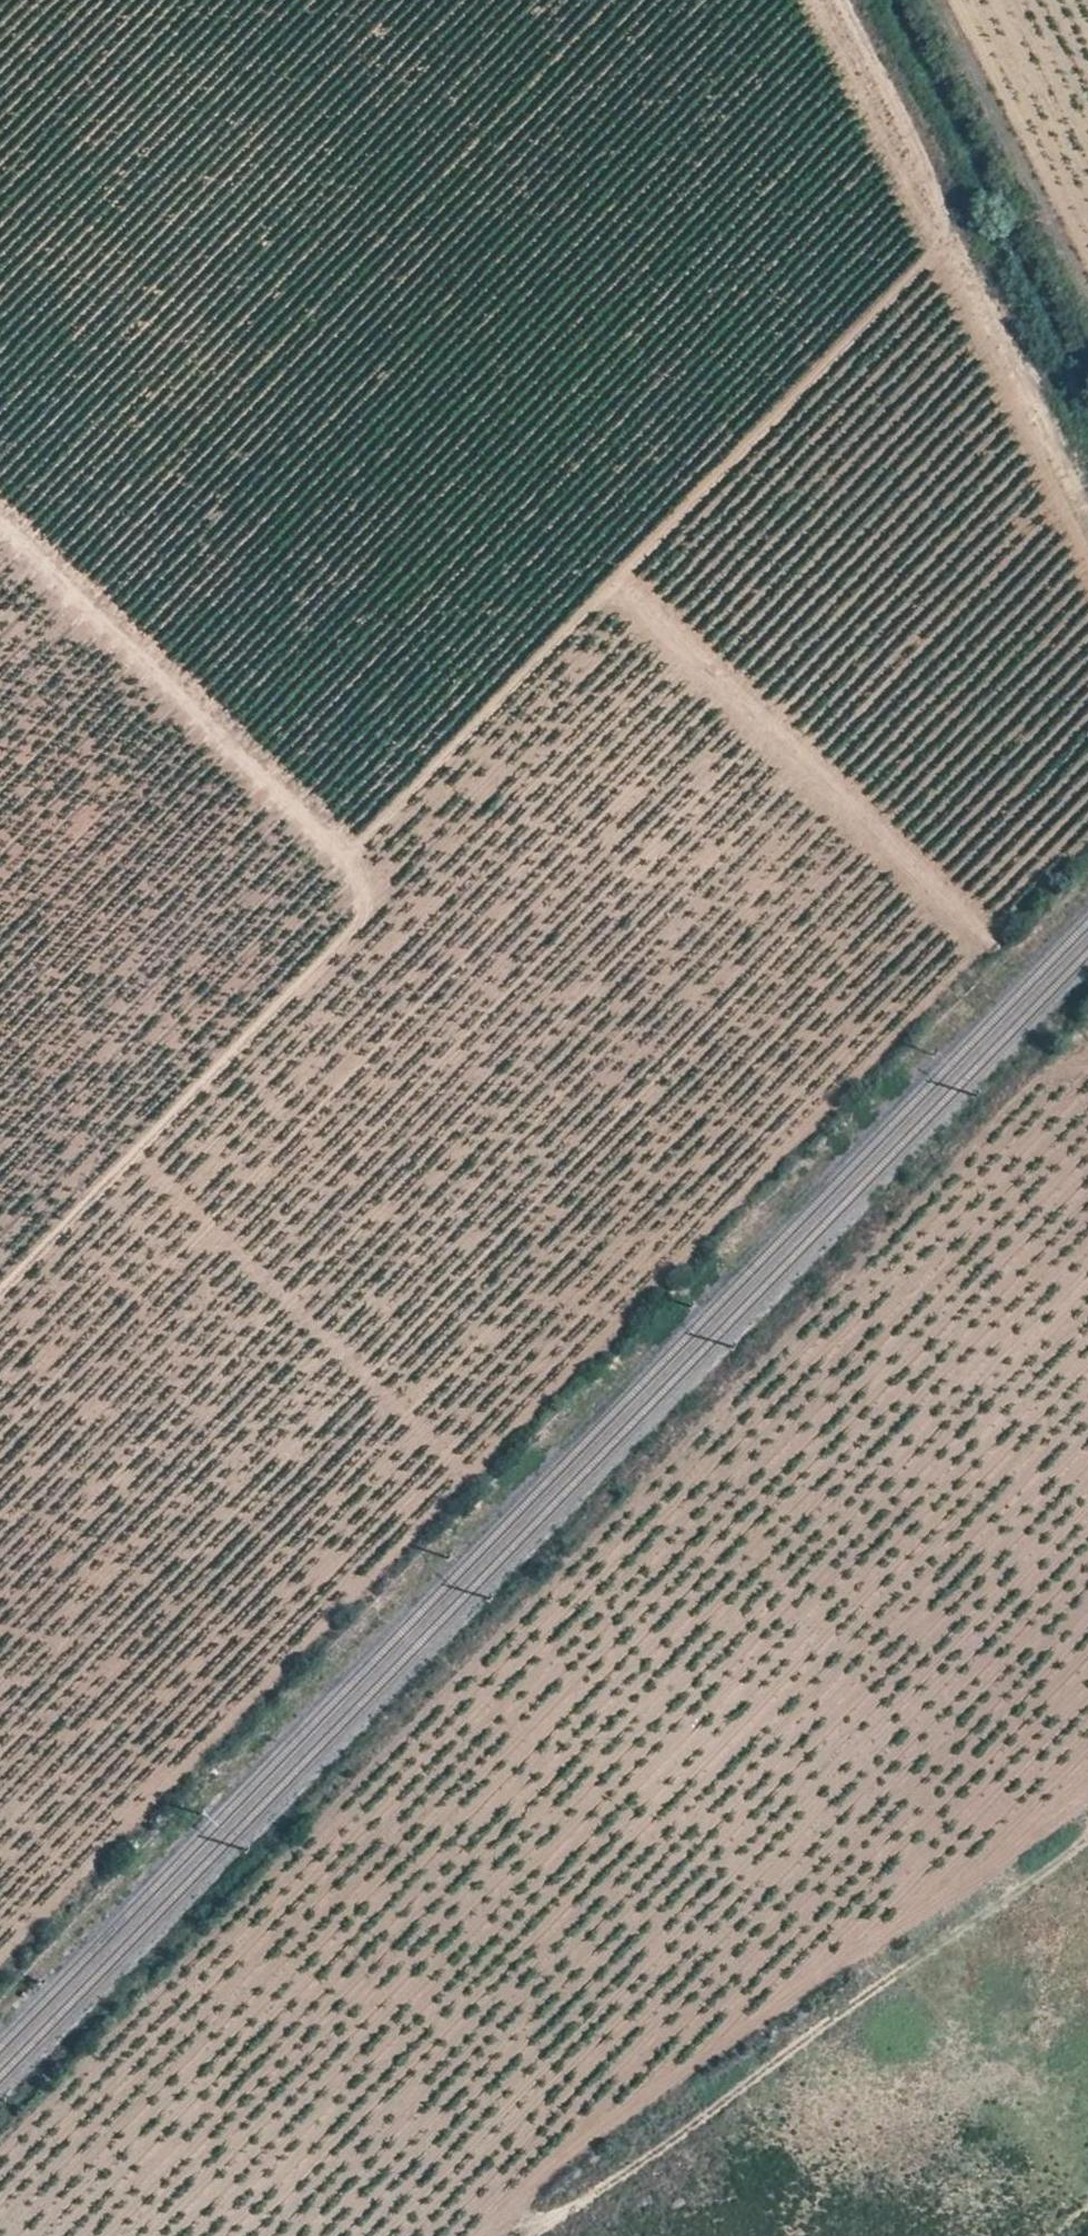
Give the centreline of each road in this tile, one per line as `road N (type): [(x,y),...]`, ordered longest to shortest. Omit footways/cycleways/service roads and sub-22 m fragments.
road 1 (track): [(0,1316),(391,910),(348,864),(965,222),(844,0)]
road 2 (track): [(348,864),(0,529)]

